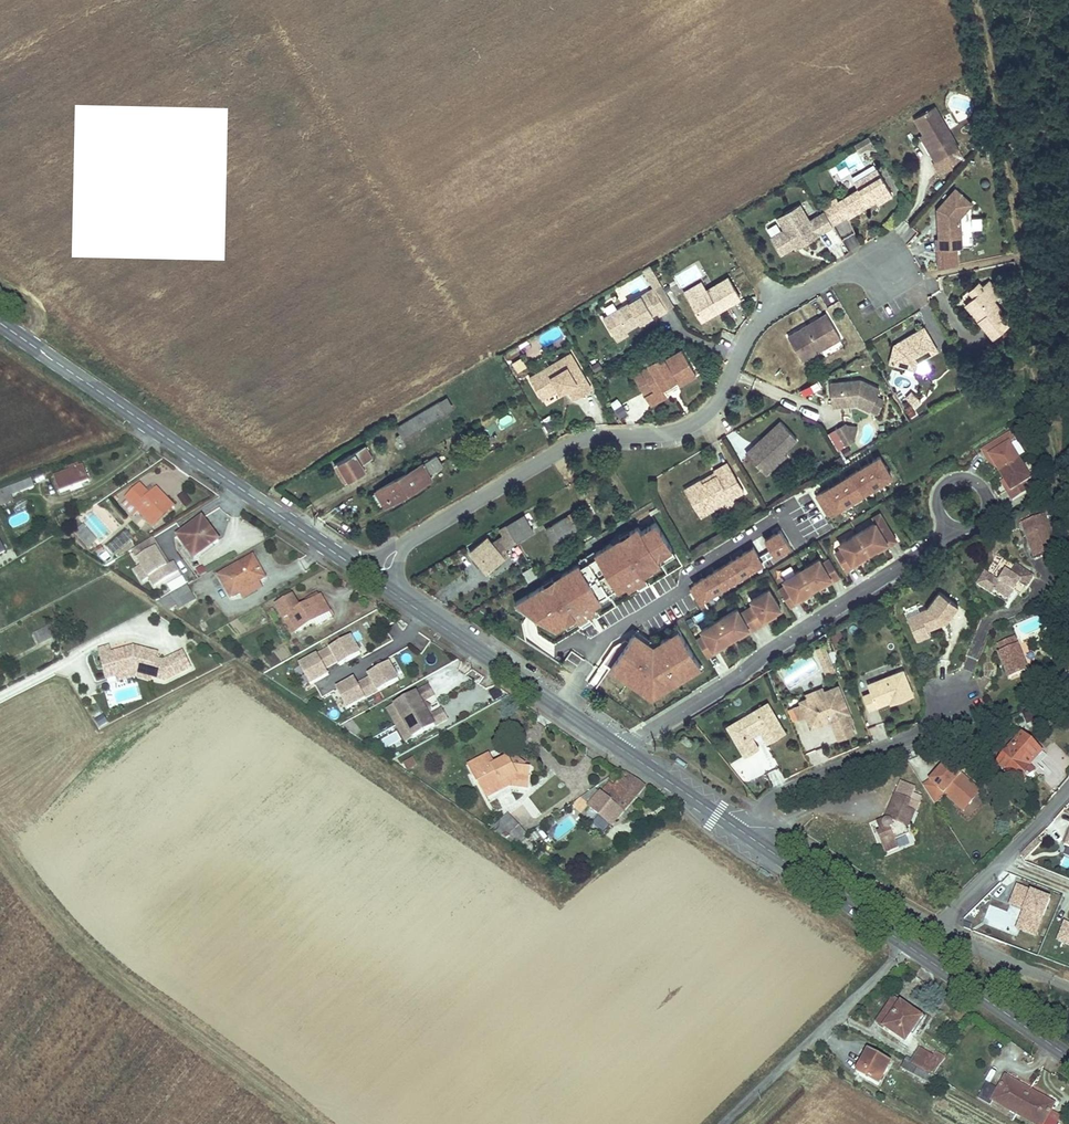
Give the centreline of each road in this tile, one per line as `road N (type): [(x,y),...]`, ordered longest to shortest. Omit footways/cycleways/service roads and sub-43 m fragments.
road 1 (residential): [(373,577),(399,548),(582,438),(678,434),(715,412),(758,321),(839,273),(886,268)]
road 2 (secondary): [(373,577),(0,323)]
road 3 (track): [(310,1123),(55,923),(0,851)]
road 4 (residential): [(624,750),(955,532)]
road 5 (secondary): [(1068,1056),(743,832)]
road 6 (secondary): [(624,750),(373,577)]
road 7 (residential): [(756,817),(786,788),(927,729),(953,693)]
road 8 (residential): [(940,925),(756,817)]
road 9 (residential): [(1068,786),(940,925)]
road 10 (residential): [(955,532),(978,528),(991,511),(986,486),(969,476),(954,476),(936,492),(935,513),(947,529)]
road 11 (secondary): [(743,832),(624,750)]
road 12 (residential): [(1068,985),(940,925)]

